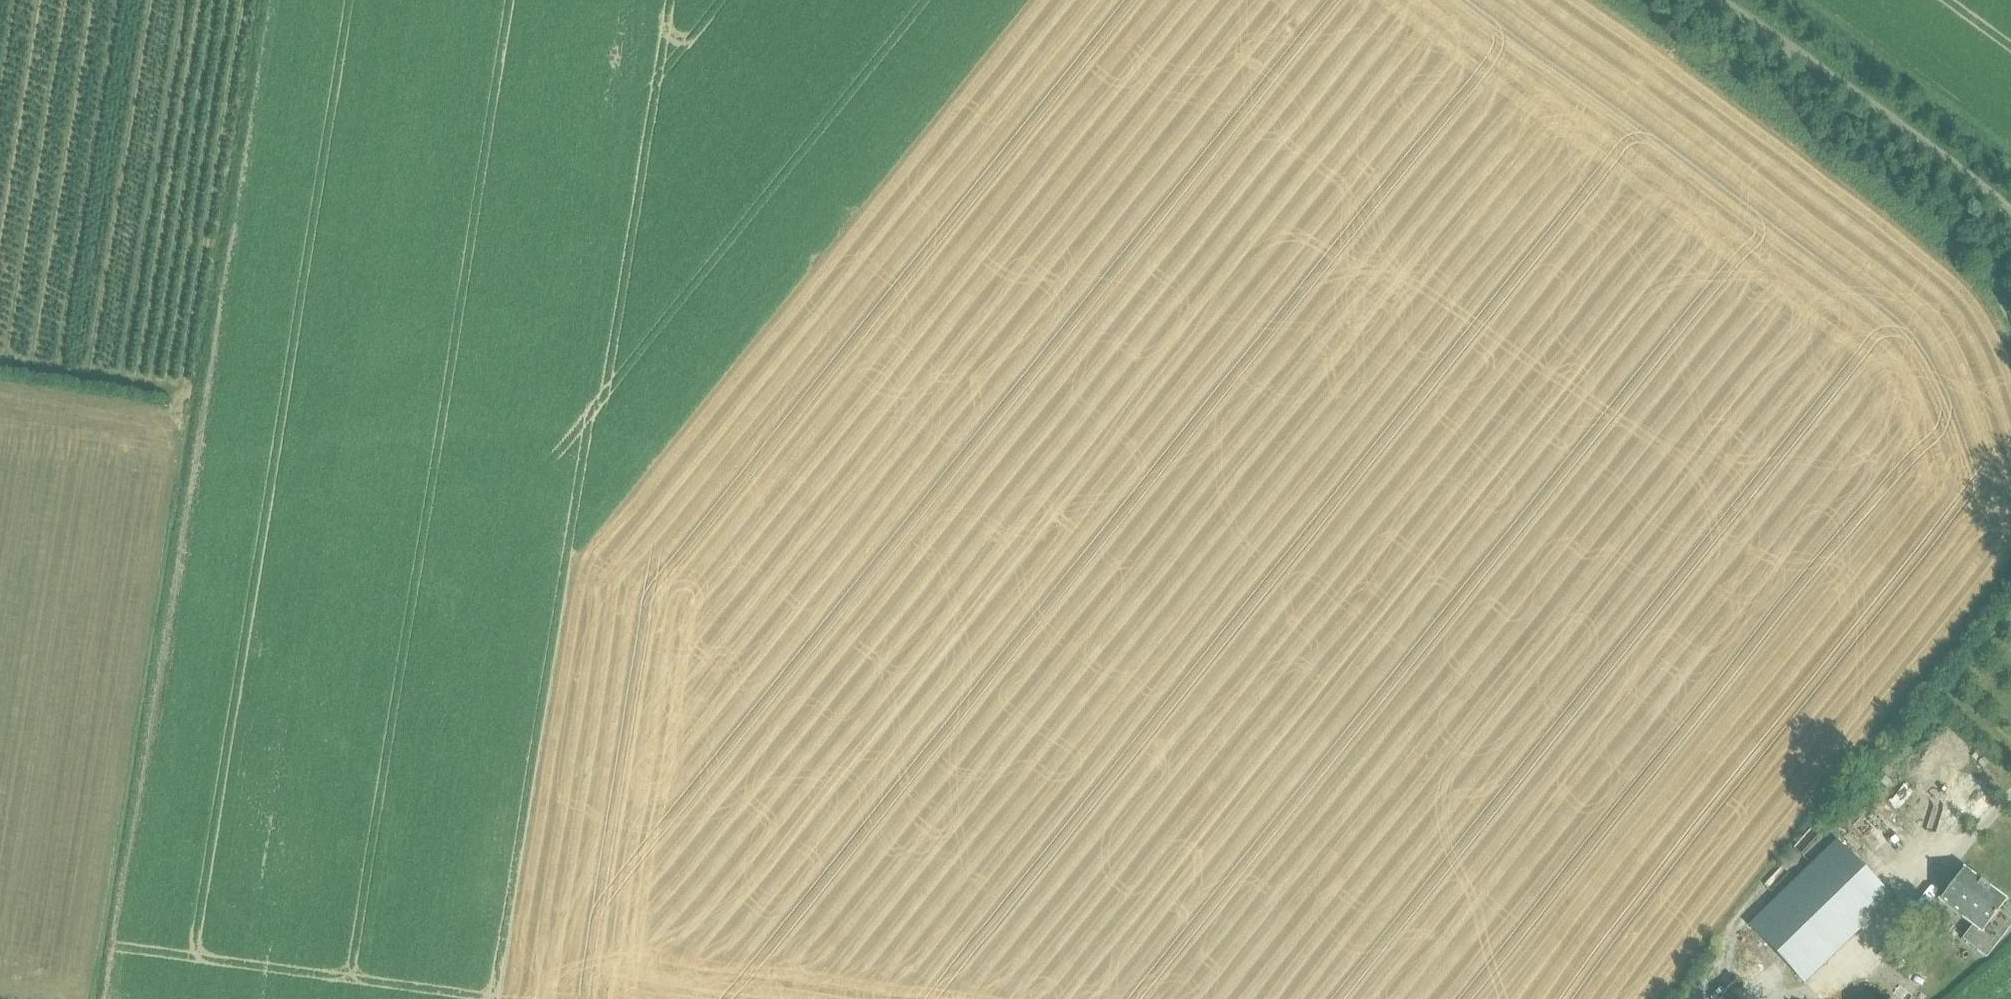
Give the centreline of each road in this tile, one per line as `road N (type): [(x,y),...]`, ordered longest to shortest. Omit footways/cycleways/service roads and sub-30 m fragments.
road 1 (unclassified): [(1714,0),(1989,193),(2010,217)]

